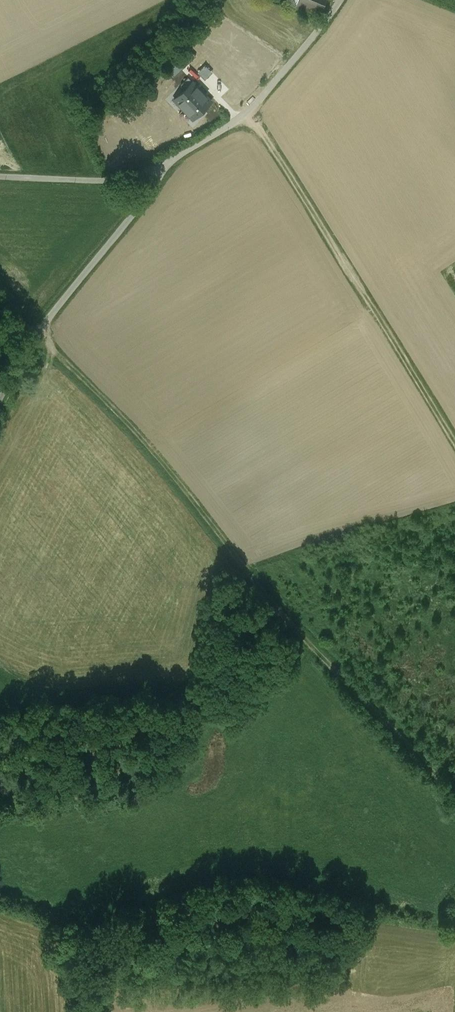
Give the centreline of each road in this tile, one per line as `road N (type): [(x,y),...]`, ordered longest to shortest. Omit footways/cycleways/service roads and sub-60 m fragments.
road 1 (track): [(38,335),(141,440),(239,566),(454,791)]
road 2 (track): [(248,112),(454,442)]
road 3 (unclassified): [(174,159),(46,321),(0,397)]
road 4 (unclassified): [(341,0),(248,112),(174,159)]
road 5 (track): [(239,566),(454,502)]
road 6 (unclassified): [(174,159),(119,179),(0,176)]

